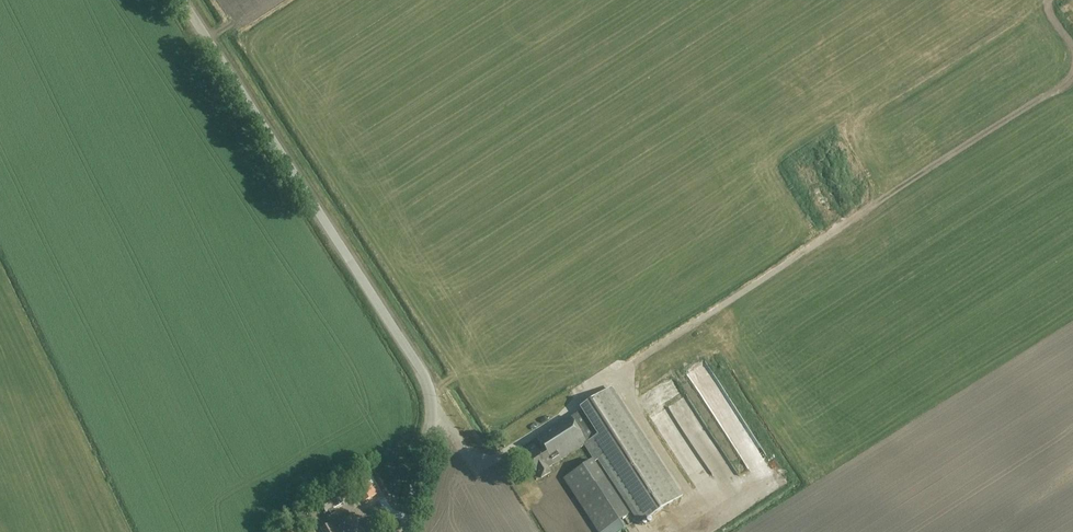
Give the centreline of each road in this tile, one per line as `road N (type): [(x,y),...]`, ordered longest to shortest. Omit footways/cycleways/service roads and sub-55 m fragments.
road 1 (tertiary): [(406,531),(434,412),(419,367),(183,0)]
road 2 (track): [(616,378),(864,214),(873,122),(886,103),(1042,0)]

